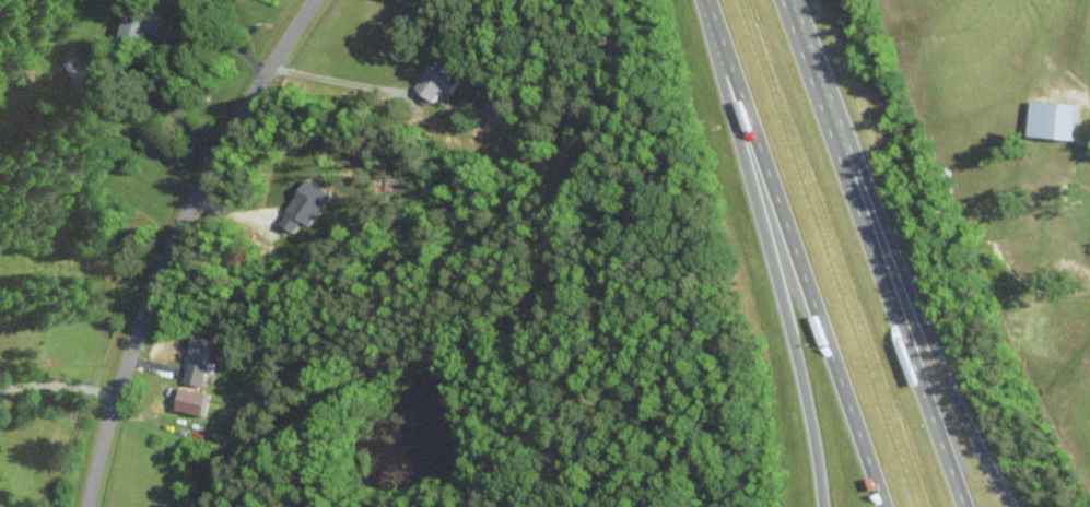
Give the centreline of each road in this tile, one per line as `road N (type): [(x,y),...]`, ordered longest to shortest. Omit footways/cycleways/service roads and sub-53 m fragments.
road 1 (residential): [(85,506),(157,276),(226,135),(312,0)]
road 2 (motorway): [(963,506),(783,0)]
road 3 (motorway): [(712,17),(883,506)]
road 4 (motorway): [(712,17),(804,396),(820,506)]
road 5 (motorway): [(1010,506),(823,110)]

